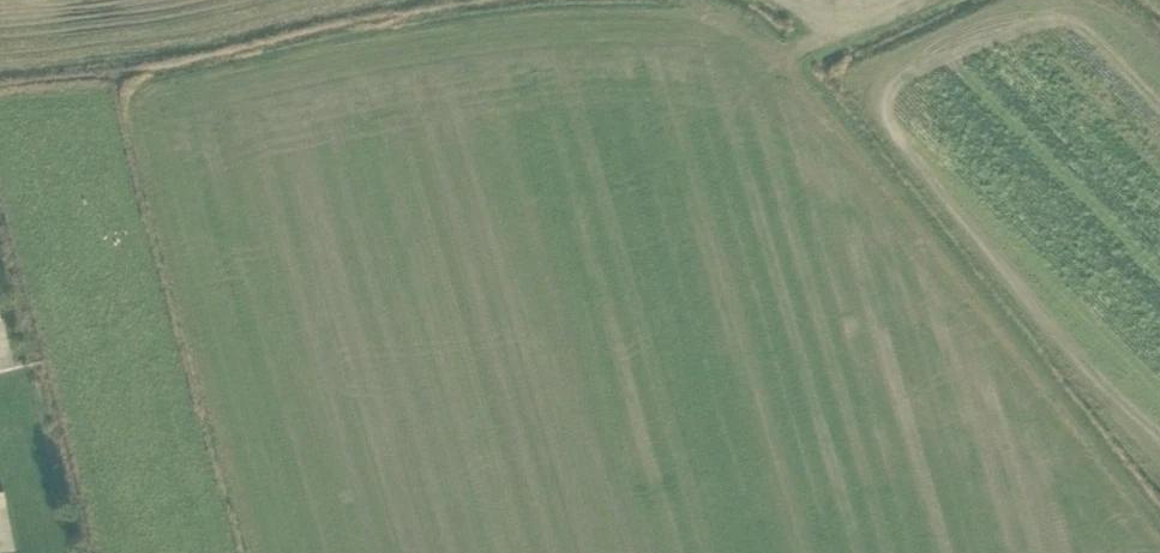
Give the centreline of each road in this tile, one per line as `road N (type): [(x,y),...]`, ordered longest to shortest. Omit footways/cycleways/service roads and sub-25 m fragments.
road 1 (track): [(932,0),(820,50),(772,59),(686,0)]

